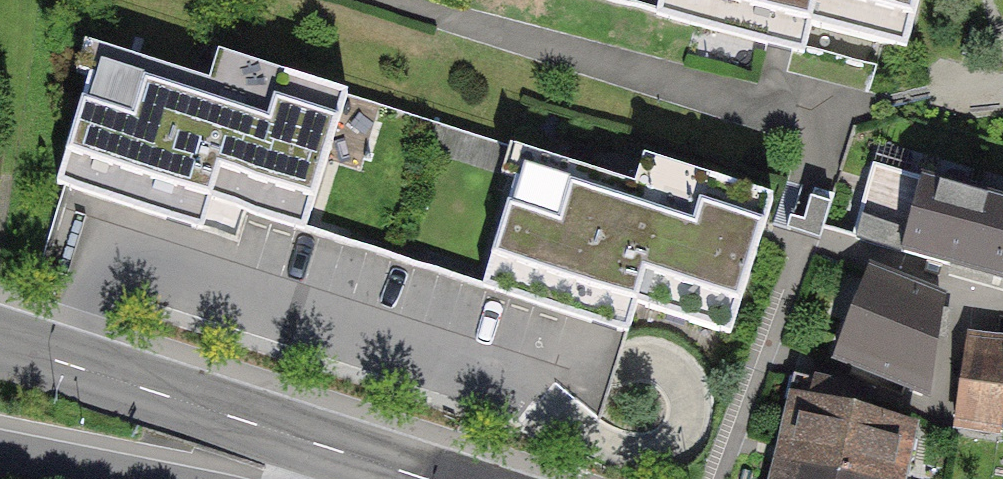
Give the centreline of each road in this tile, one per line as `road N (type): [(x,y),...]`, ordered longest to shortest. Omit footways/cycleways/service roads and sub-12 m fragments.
road 1 (primary): [(0,340),(358,458)]
road 2 (residential): [(0,448),(157,478)]

